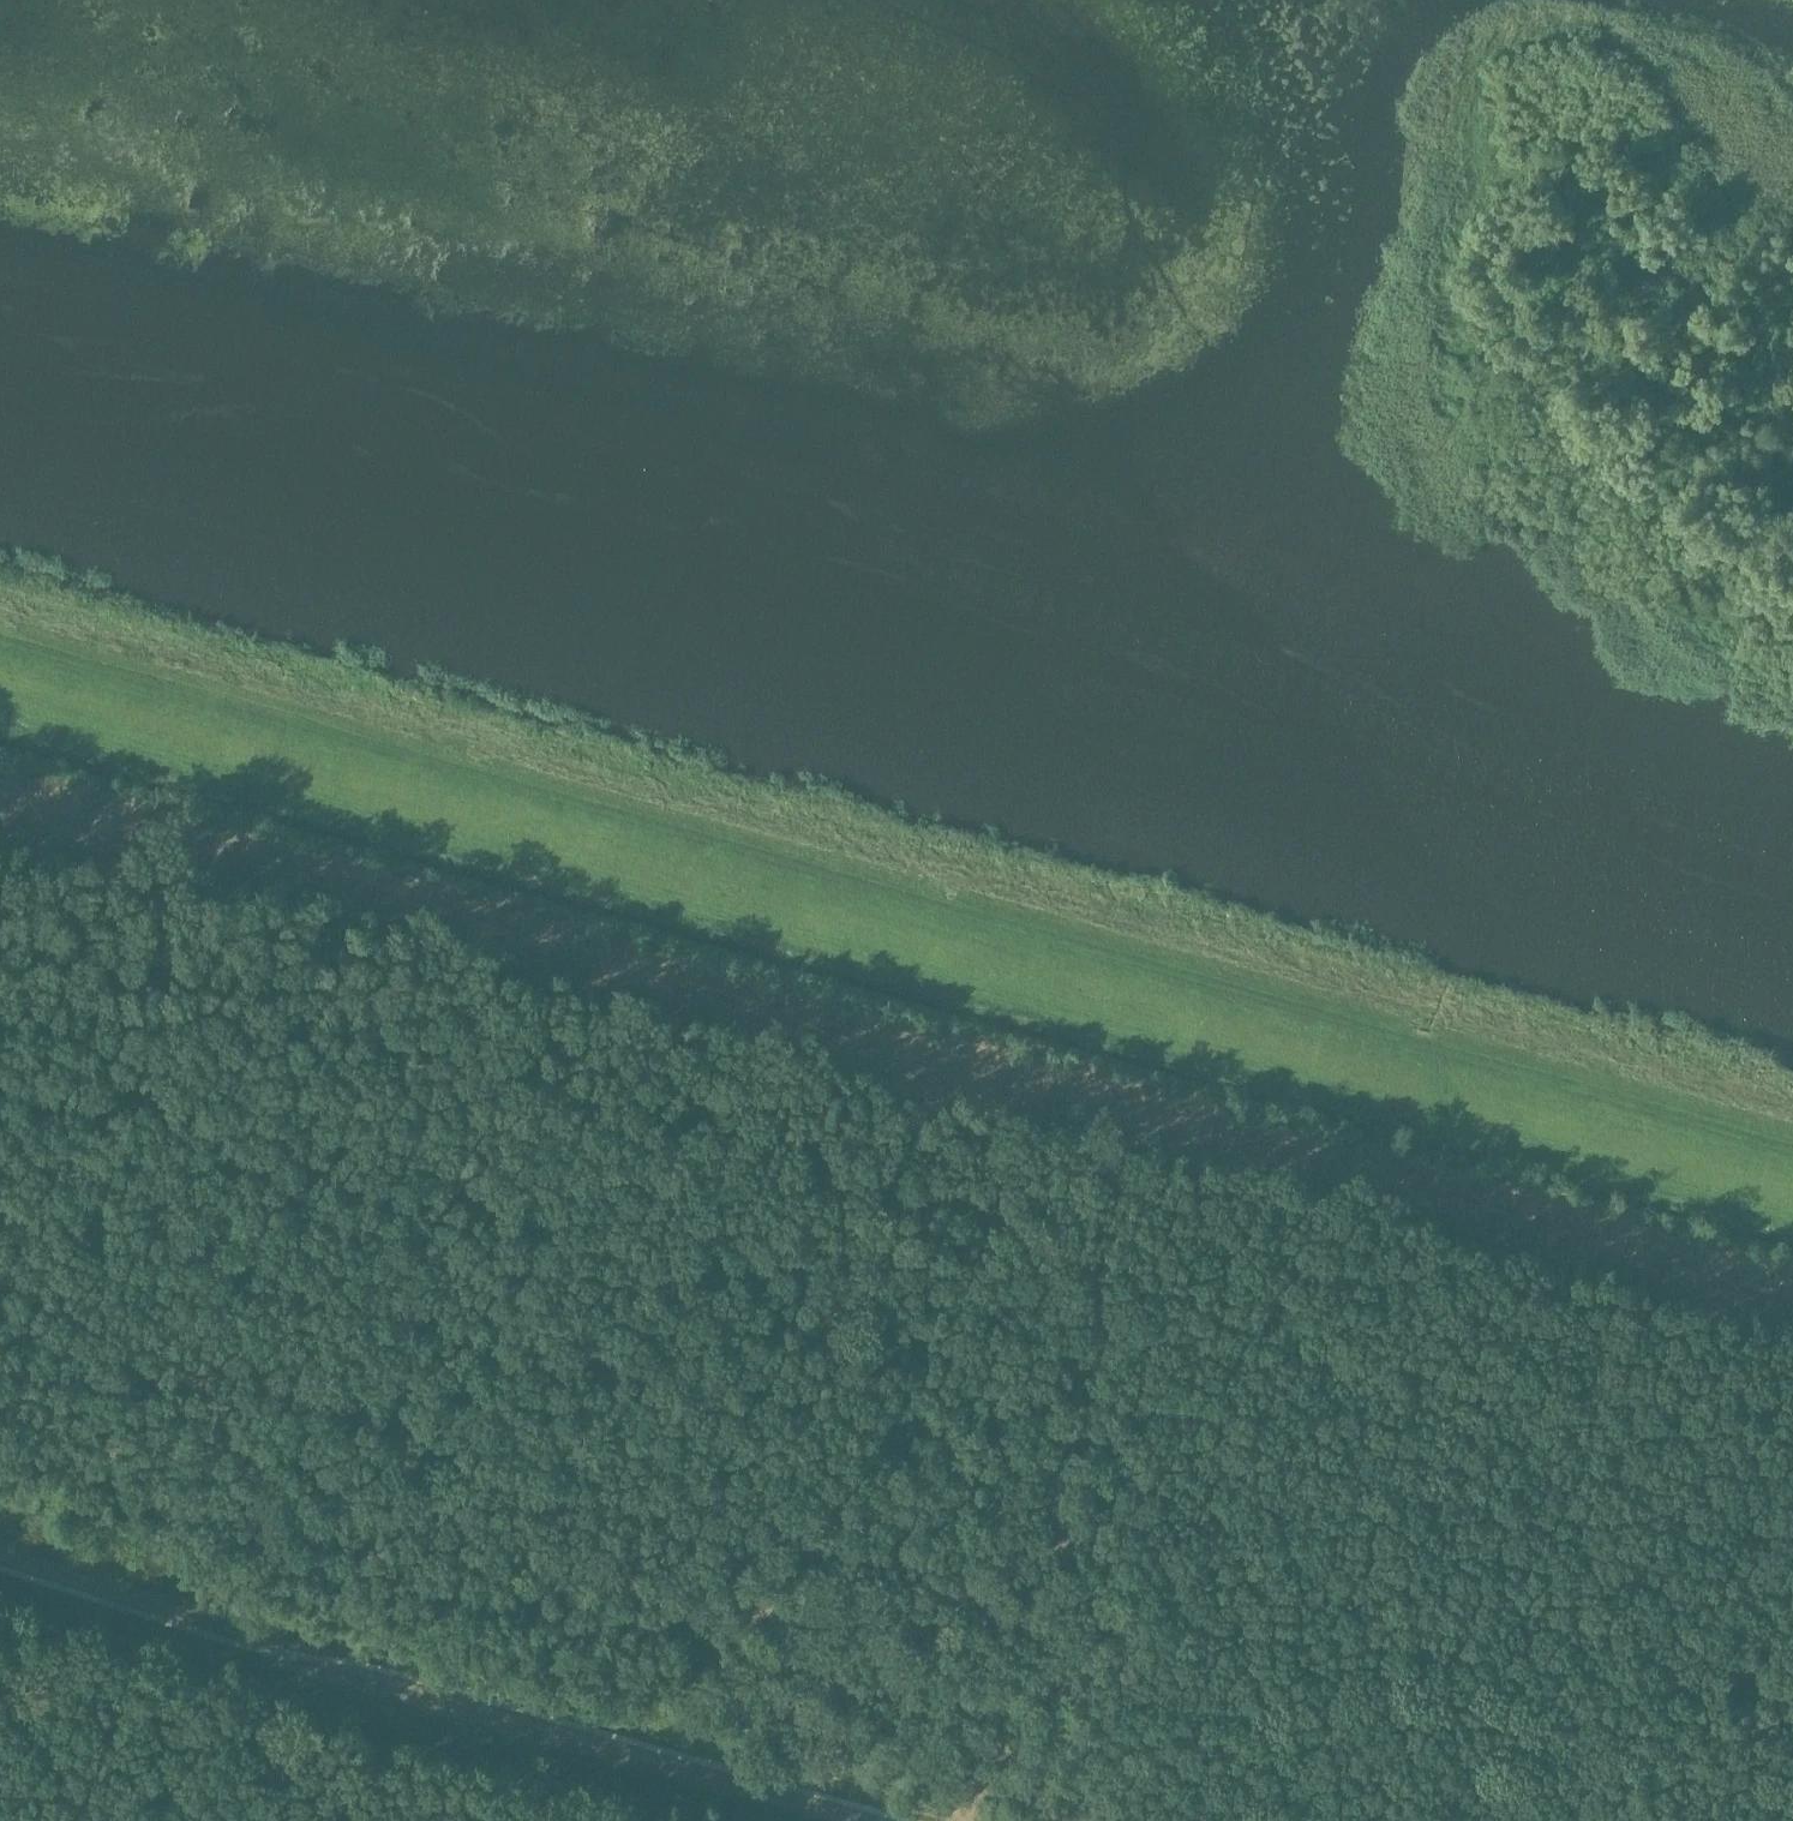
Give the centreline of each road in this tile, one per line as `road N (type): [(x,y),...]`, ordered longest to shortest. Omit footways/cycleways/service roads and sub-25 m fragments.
road 1 (track): [(1471,1051),(0,636)]
road 2 (track): [(0,1556),(267,1641),(346,1675),(810,1806)]
road 3 (track): [(1792,1145),(1471,1051)]

